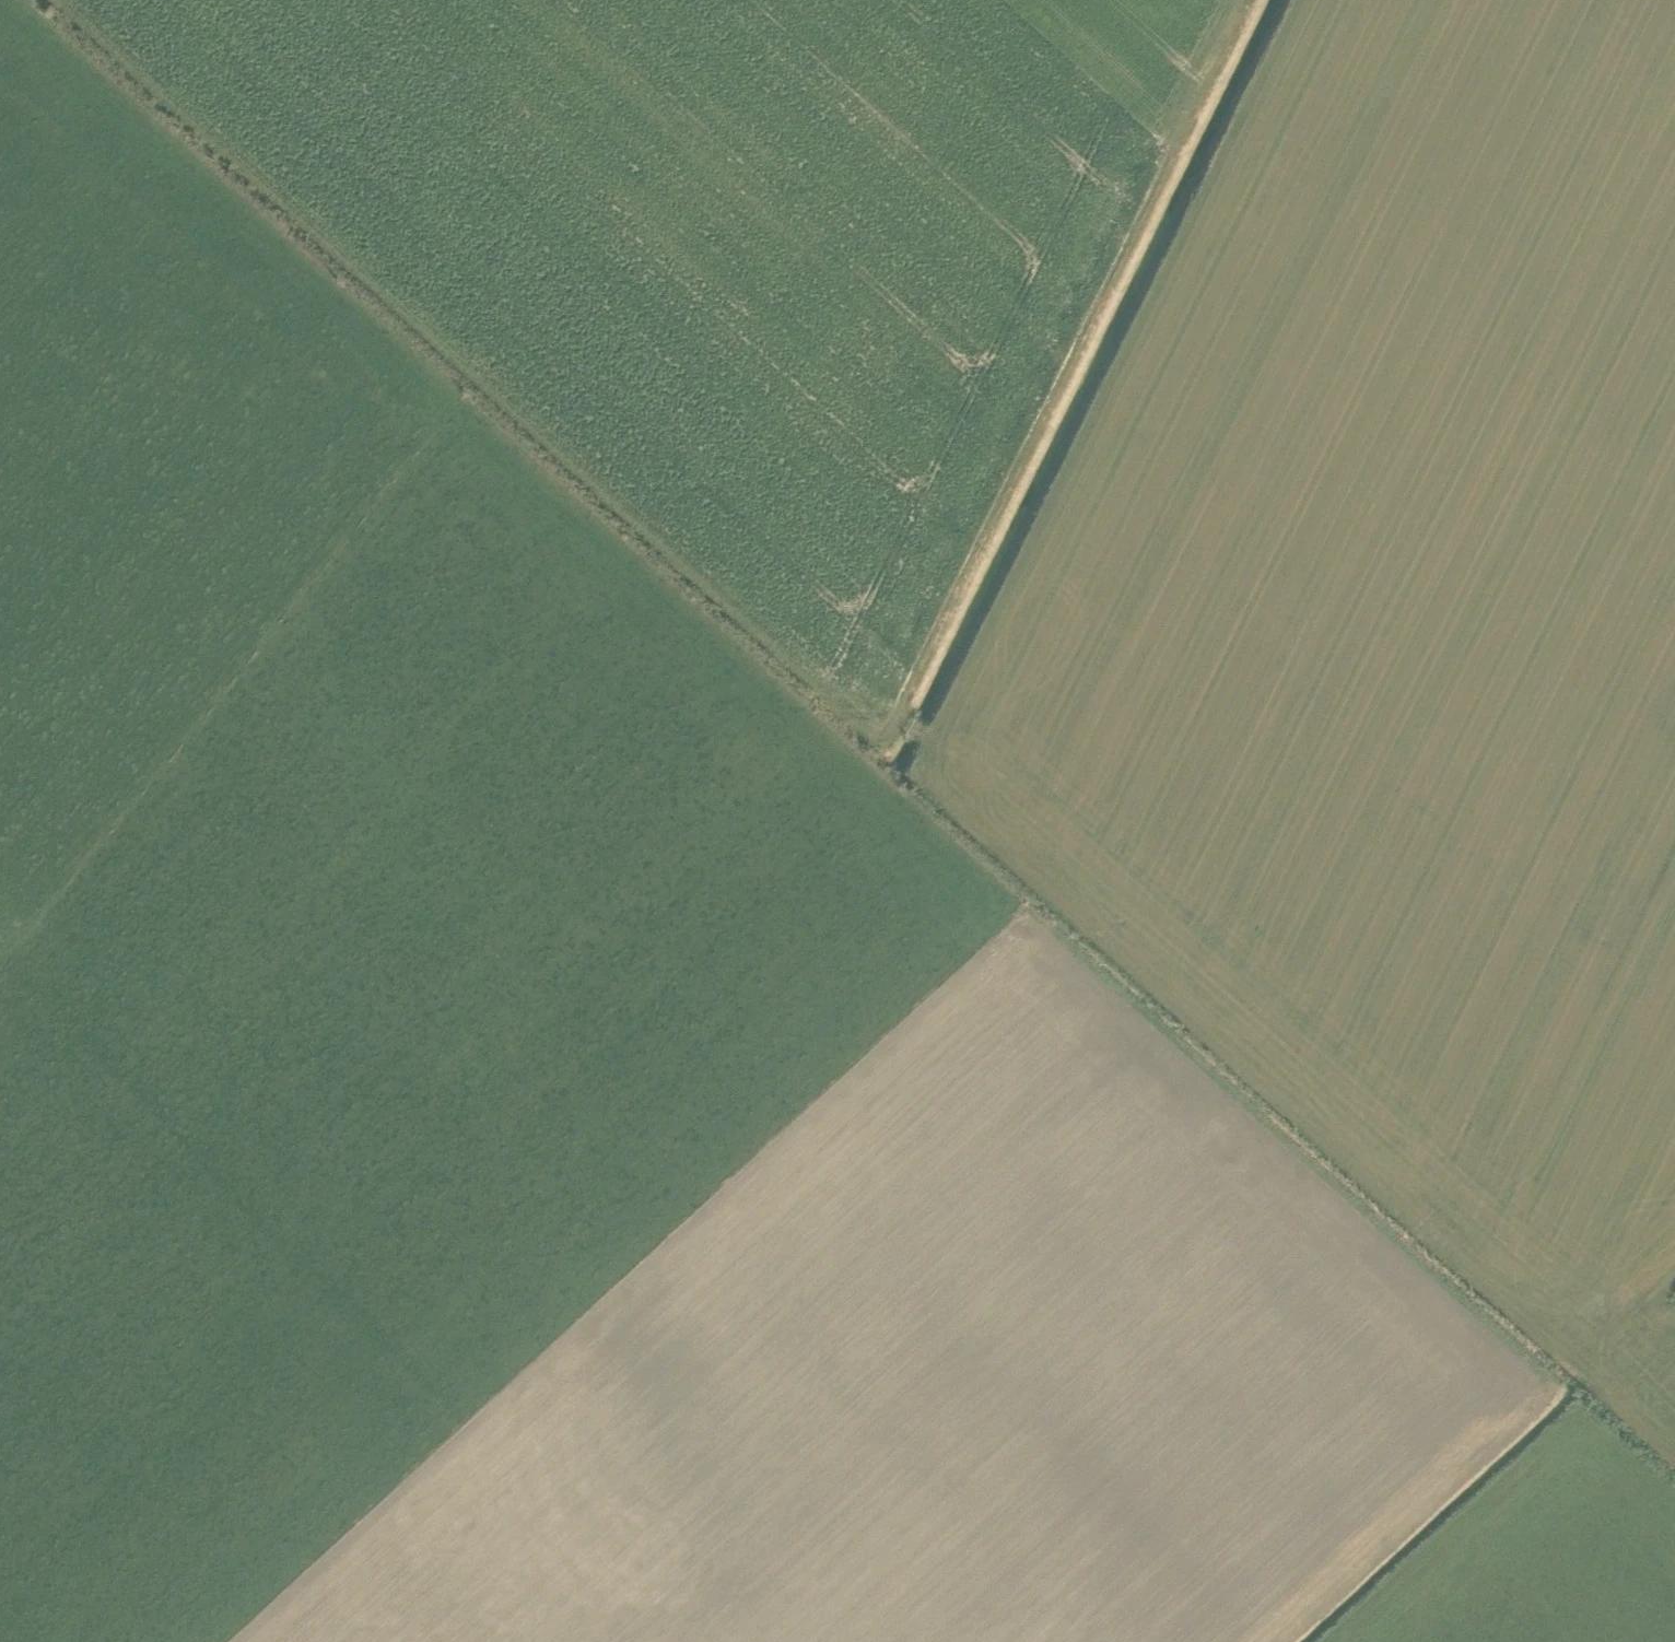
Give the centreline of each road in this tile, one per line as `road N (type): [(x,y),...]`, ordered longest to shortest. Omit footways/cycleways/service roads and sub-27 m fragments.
road 1 (track): [(0,923),(278,1216),(348,1270),(701,1641)]

